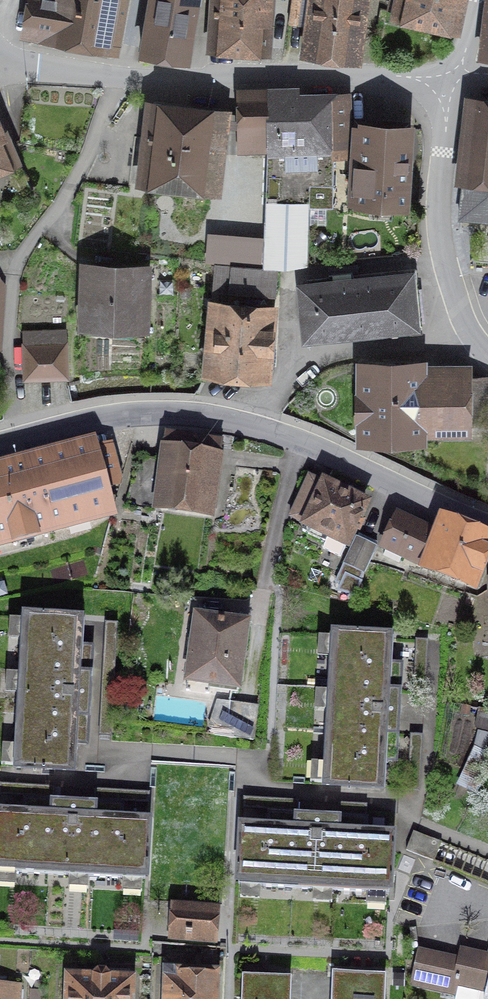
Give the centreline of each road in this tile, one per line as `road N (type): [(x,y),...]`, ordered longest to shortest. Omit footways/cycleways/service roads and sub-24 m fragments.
road 1 (residential): [(5,775),(116,781),(141,750),(249,757),(260,789),(383,797),(487,842)]
road 2 (residential): [(458,73),(156,80),(43,71),(0,51)]
road 3 (residential): [(305,444),(236,422),(163,413),(88,421),(0,446)]
road 4 (residential): [(487,346),(463,309),(445,249),(458,73)]
road 5 (residential): [(250,671),(268,566),(305,444)]
road 6 (residential): [(487,527),(305,444)]

